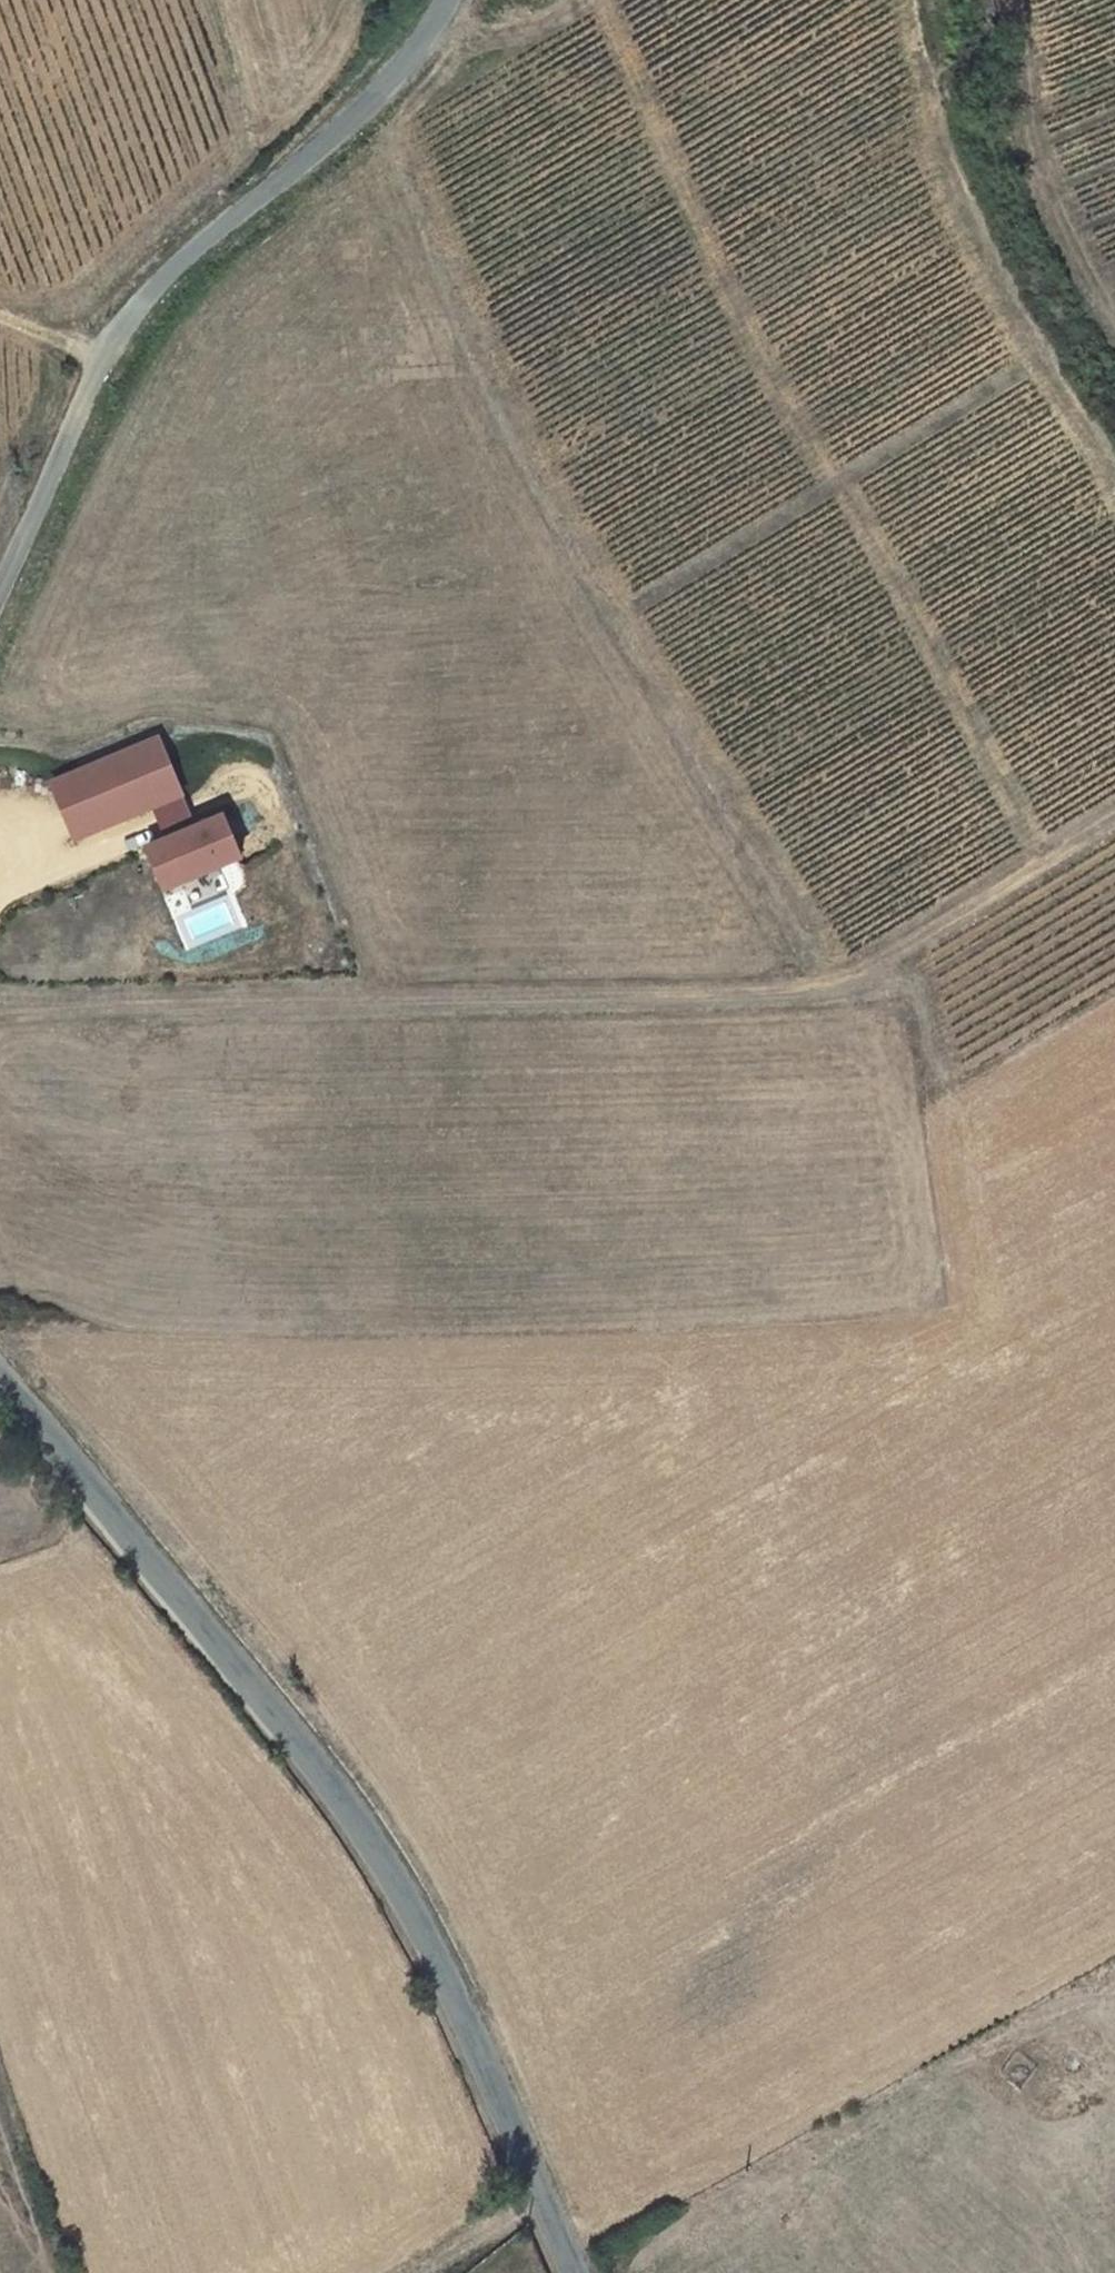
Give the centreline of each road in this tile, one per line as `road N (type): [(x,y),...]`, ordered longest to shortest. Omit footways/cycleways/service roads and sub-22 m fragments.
road 1 (track): [(0,993),(832,983),(1114,821)]
road 2 (unclassified): [(576,2272),(385,1856),(0,1379)]
road 3 (unclassified): [(0,584),(102,354),(163,276),(390,78),(446,0)]
road 4 (track): [(1114,312),(1036,148),(1017,0)]

